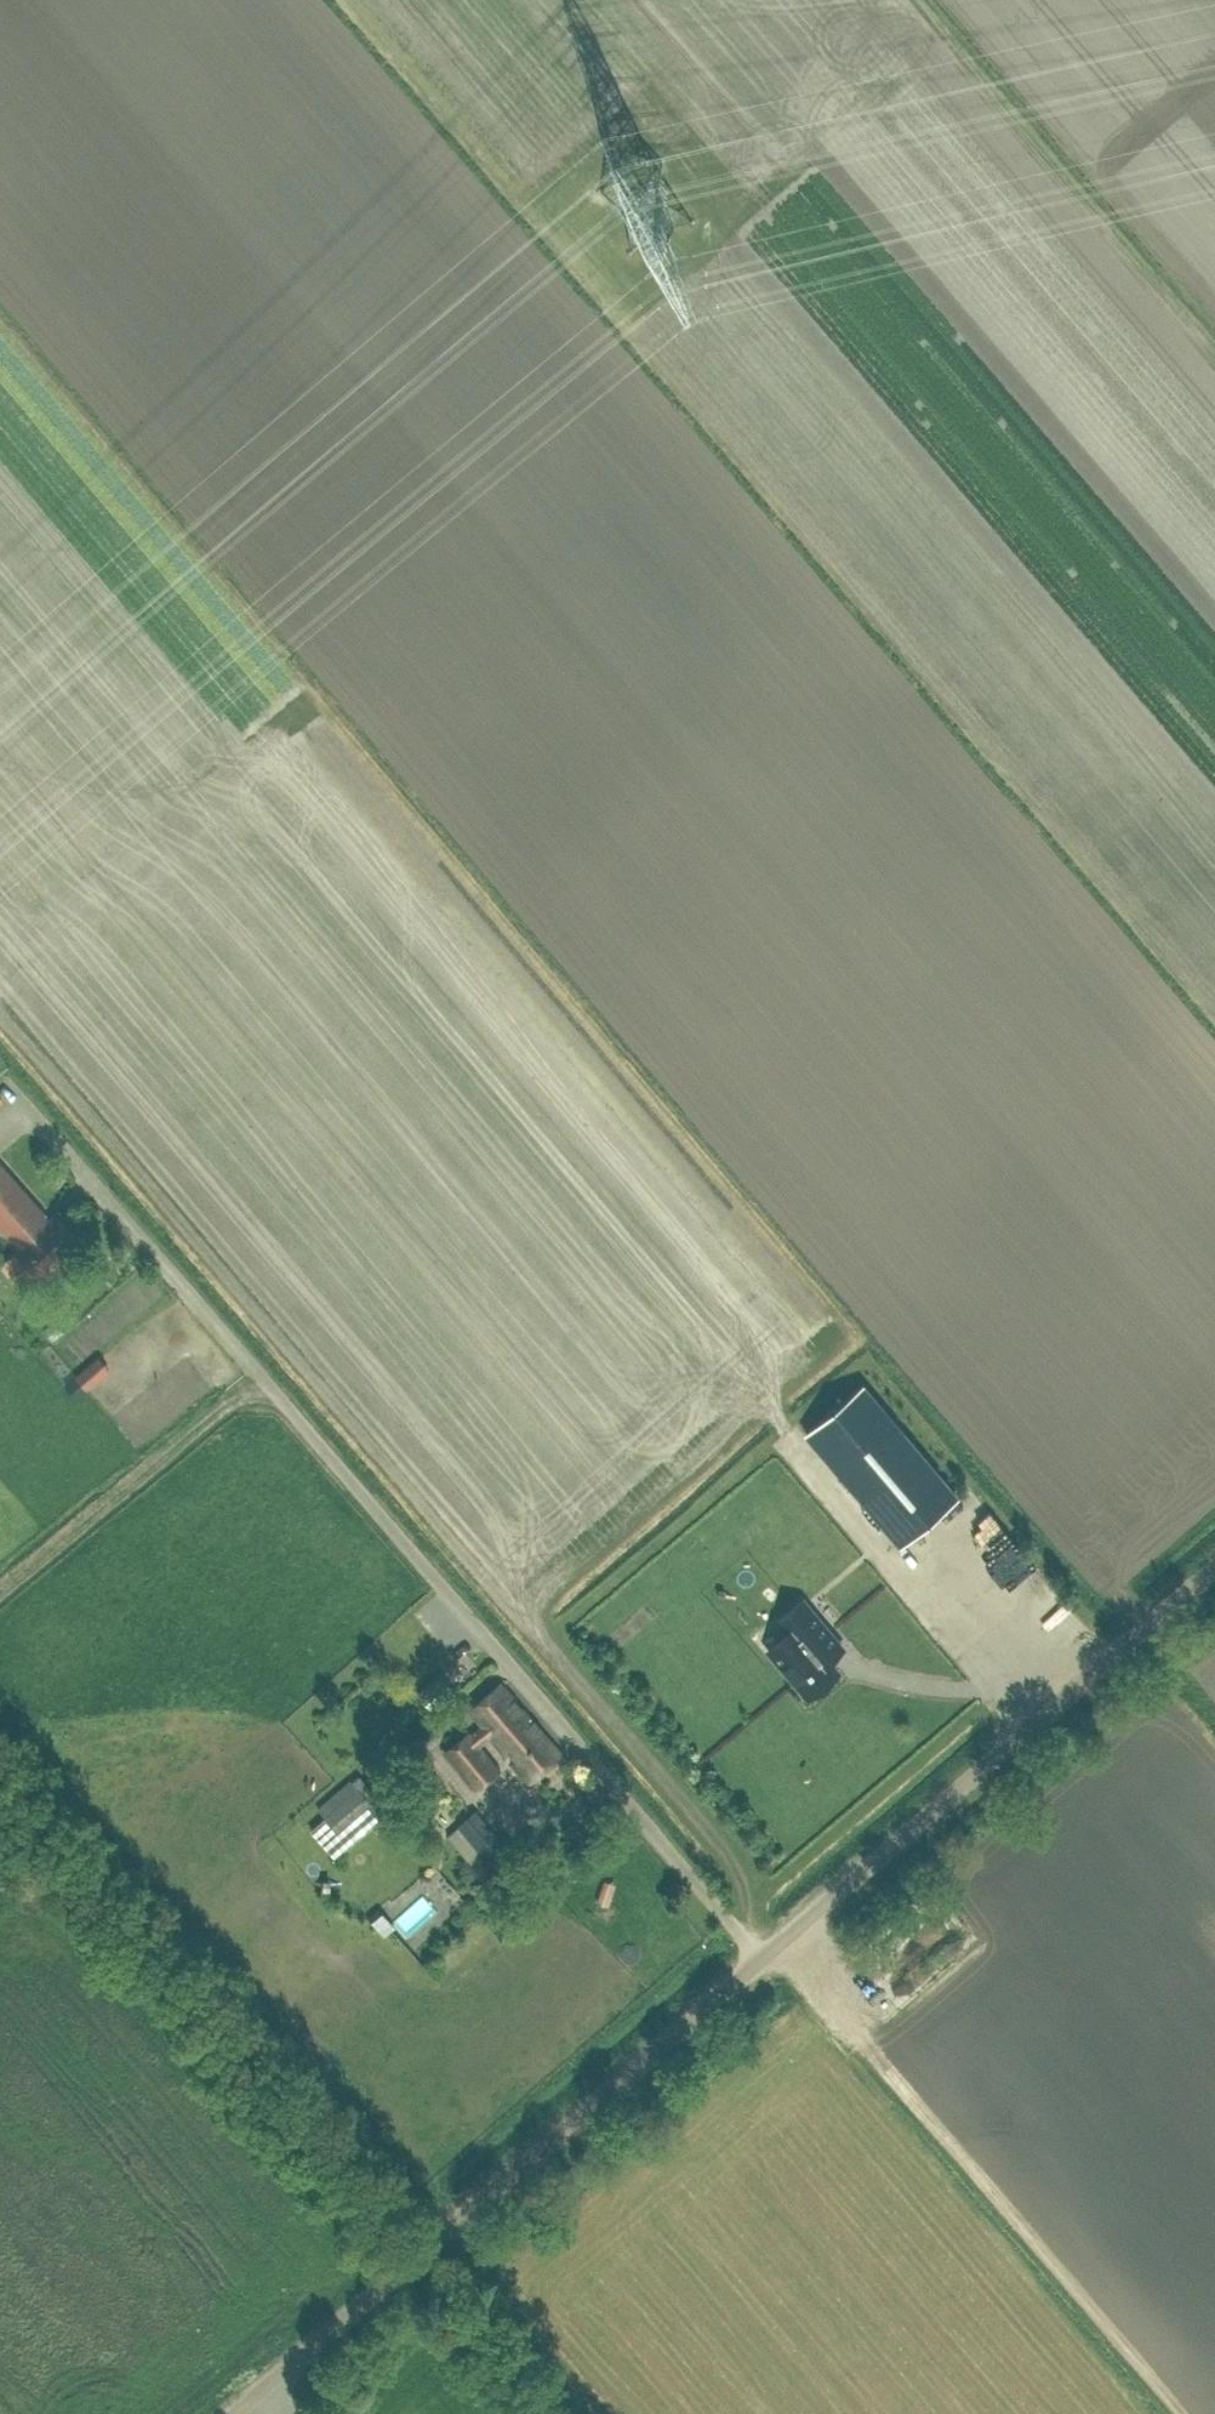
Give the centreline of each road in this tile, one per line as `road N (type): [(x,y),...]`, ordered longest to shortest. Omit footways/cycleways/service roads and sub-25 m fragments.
road 1 (unclassified): [(234,2413),(1214,1564)]
road 2 (track): [(779,1941),(1184,2413)]
road 3 (track): [(1214,365),(908,0)]

